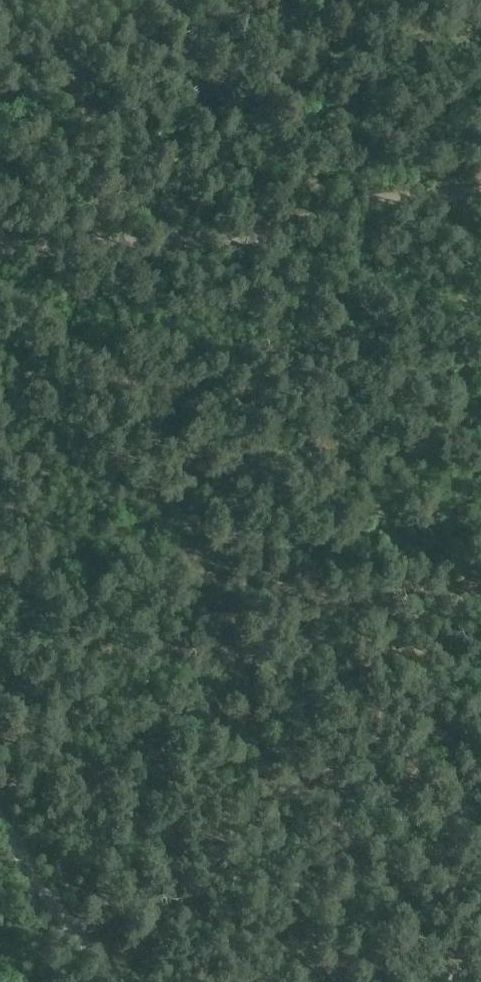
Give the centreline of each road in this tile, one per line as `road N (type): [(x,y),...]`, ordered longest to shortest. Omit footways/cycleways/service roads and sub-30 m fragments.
road 1 (track): [(0,255),(234,238),(362,204),(480,192)]
road 2 (track): [(118,981),(38,885),(0,819)]

